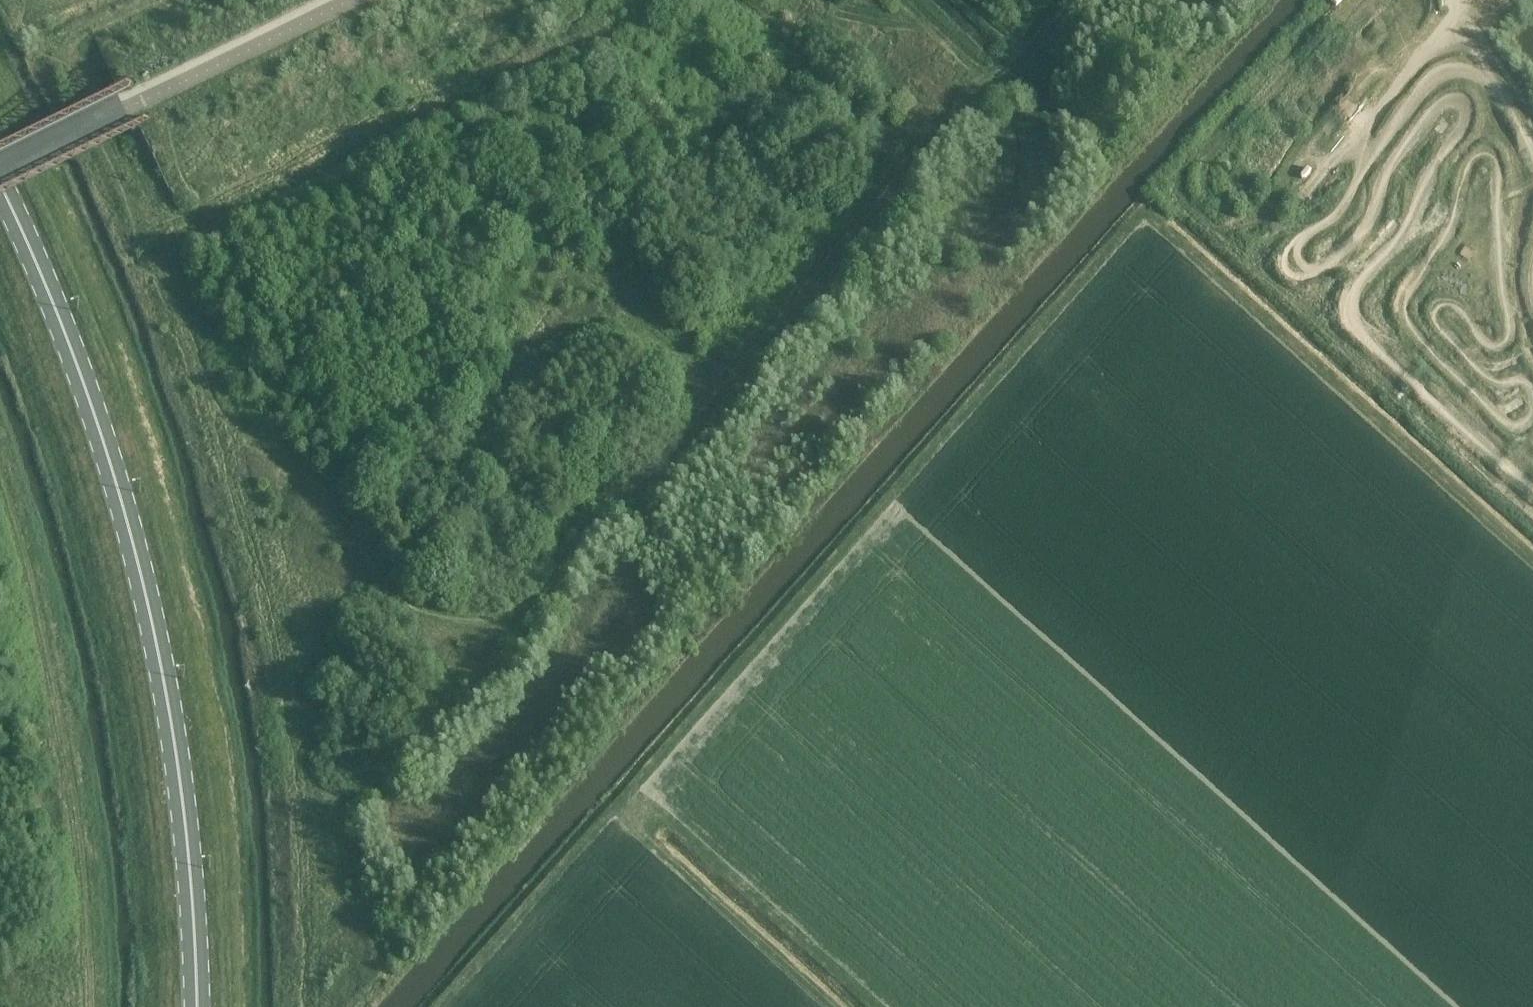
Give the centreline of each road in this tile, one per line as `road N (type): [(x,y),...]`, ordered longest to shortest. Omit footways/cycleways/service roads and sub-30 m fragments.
road 1 (primary): [(196,1006),(185,785),(167,678),(83,393),(0,184)]
road 2 (track): [(1532,112),(1461,9)]

